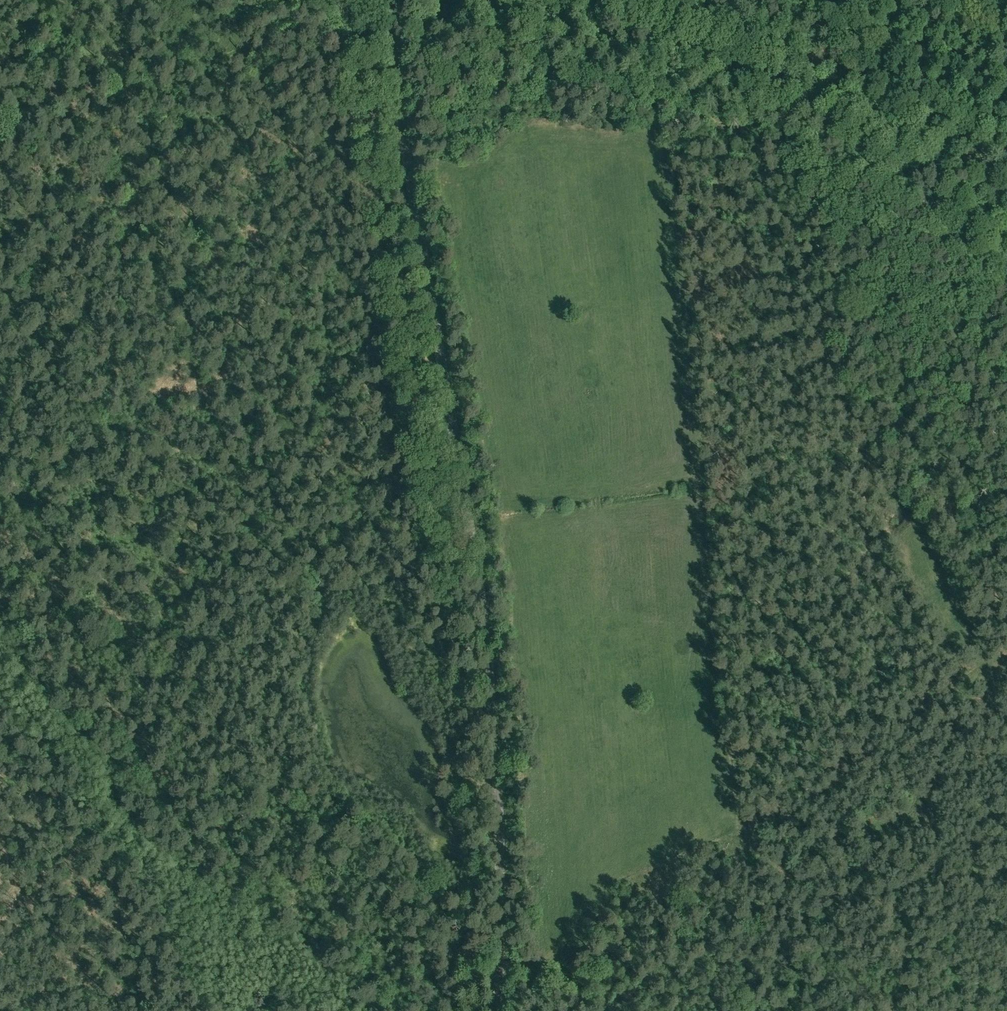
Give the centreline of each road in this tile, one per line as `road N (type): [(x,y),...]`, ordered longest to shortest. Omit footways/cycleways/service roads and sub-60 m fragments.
road 1 (unclassified): [(498,1010),(493,753),(407,205),(394,0)]
road 2 (track): [(842,0),(1006,157)]

